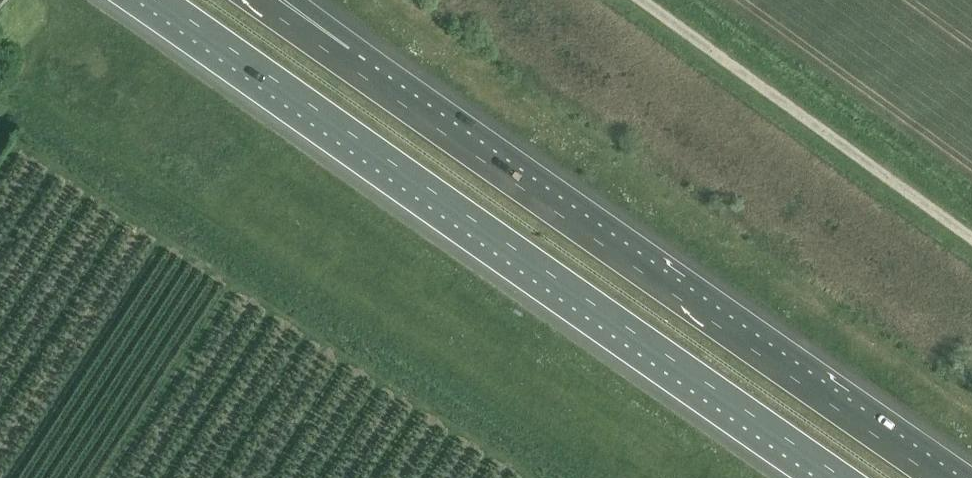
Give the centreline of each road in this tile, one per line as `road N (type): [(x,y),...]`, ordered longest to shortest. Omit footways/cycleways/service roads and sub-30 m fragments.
road 1 (motorway): [(164,0),(846,477)]
road 2 (motorway): [(939,477),(346,67)]
road 3 (unclassified): [(971,239),(642,0)]

